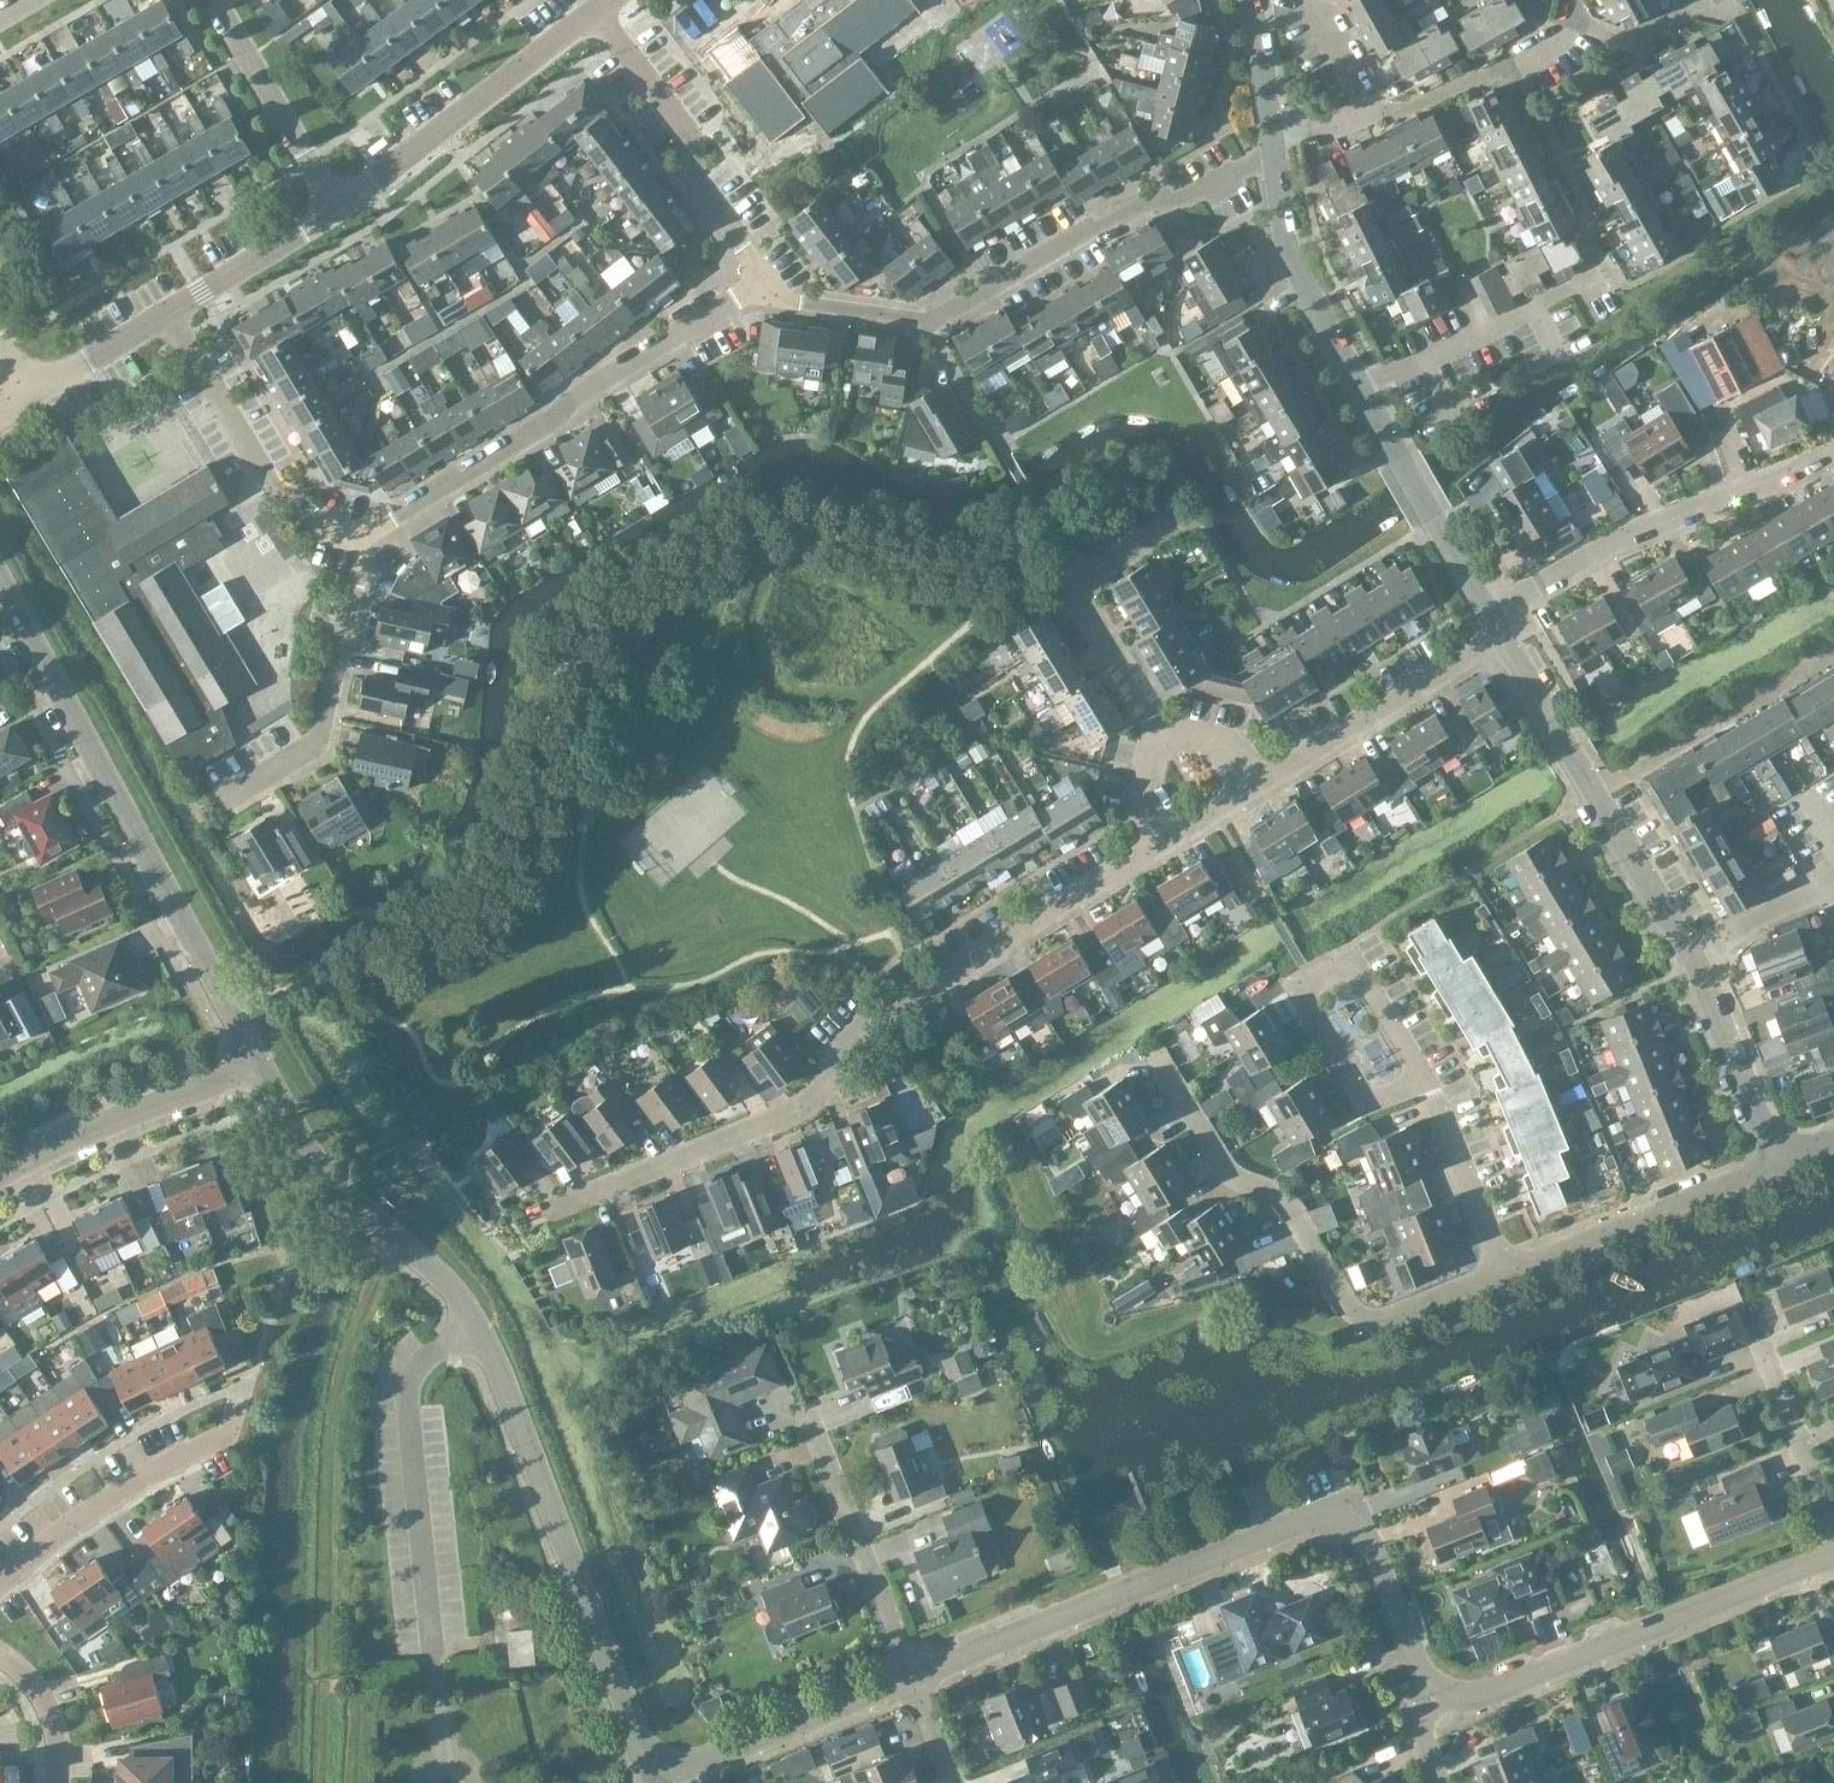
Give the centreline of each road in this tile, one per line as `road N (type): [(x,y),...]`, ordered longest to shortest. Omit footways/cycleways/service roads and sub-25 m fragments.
road 1 (residential): [(914,1677),(690,1768),(661,1762),(640,1743),(478,1331),(430,1268),(341,1194),(302,1147),(252,1059)]
road 2 (residential): [(225,799),(327,744),(371,529),(746,298)]
road 3 (residential): [(546,1215),(813,1105),(861,1027),(1175,839)]
road 4 (residential): [(1440,1691),(1423,1675),(1359,1531),(1310,1523),(914,1677)]
road 5 (residential): [(252,1059),(0,587)]
road 6 (residential): [(1362,398),(1599,275),(1594,220),(1512,52)]
road 7 (residential): [(1168,1076),(1227,1175),(1287,1202),(1359,1318),(1390,1321),(1504,1278)]
road 8 (residential): [(932,326),(1143,198),(1183,202),(1254,161),(1270,132)]
road 9 (residential): [(1498,636),(1624,555),(1833,460)]
road 10 (tertiary): [(25,396),(333,214)]
road 11 (residential): [(1422,1081),(1358,959),(1300,989),(1371,1105)]
road 12 (residential): [(746,298),(741,249),(699,189),(691,140),(594,11)]
road 13 (tertiary): [(333,214),(594,11)]
road 14 (residential): [(1504,1278),(1777,1165)]
road 15 (residential): [(1249,790),(1498,636)]
road 16 (residential): [(1362,398),(1296,270),(1270,132)]
road 17 (residential): [(1164,739),(1081,589),(1174,528)]
road 18 (residential): [(1594,794),(1833,650)]
road 19 (residential): [(0,1174),(252,1059)]
road 20 (residential): [(914,1677),(818,1426)]
road 21 (residential): [(0,1586),(134,1486),(224,1441)]
road 22 (residential): [(333,214),(218,0)]
road 23 (residential): [(1692,955),(1777,1165)]
road 24 (residential): [(1504,1278),(1422,1081)]
road 25 (residential): [(1512,52),(1577,20),(1633,44),(1701,9)]
road 26 (residential): [(1634,1635),(1469,1696),(1440,1691)]
road 27 (residential): [(1594,794),(1692,955)]
road 28 (residential): [(746,298),(932,326)]
road 29 (residential): [(1498,636),(1594,794)]
road 30 (residential): [(1833,1512),(1764,1342)]
road 31 (residential): [(1833,1561),(1670,1619)]
road 32 (residential): [(1368,113),(1512,52)]
road 33 (residential): [(1692,955),(1830,886)]
road 34 (residential): [(1007,457),(932,326)]
road 35 (residential): [(1432,519),(1362,398)]
road 36 (residential): [(0,1663),(24,1676),(53,1750),(53,1782)]
road 37 (residential): [(1432,519),(1498,636)]
road 38 (residential): [(1270,132),(1254,0)]
road 39 (residential): [(1368,113),(1313,3)]

